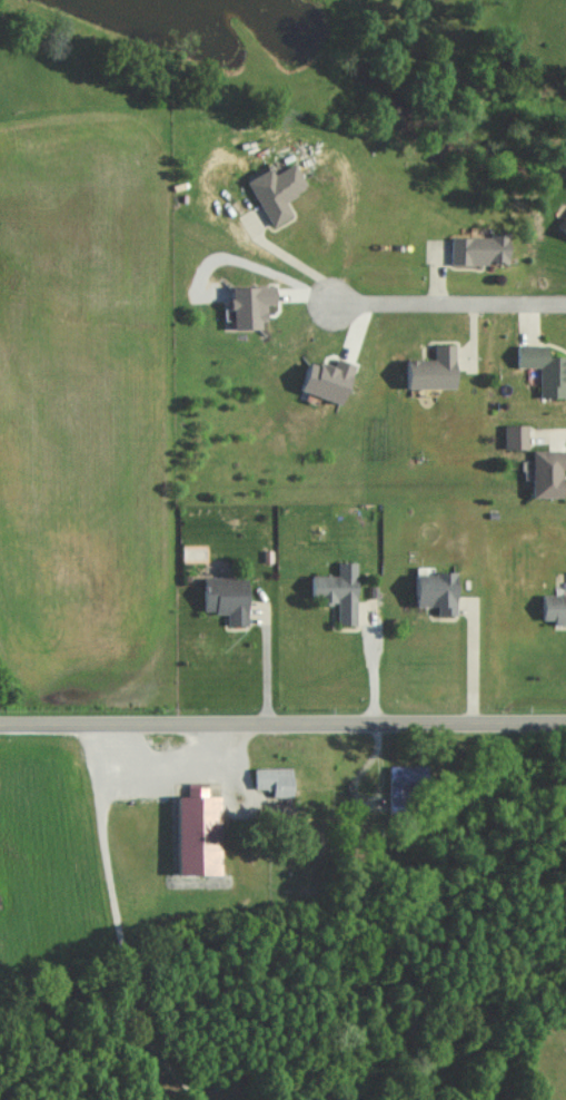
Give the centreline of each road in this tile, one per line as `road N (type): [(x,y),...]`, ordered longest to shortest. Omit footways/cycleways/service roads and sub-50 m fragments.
road 1 (tertiary): [(565,721),(0,722)]
road 2 (residential): [(565,302),(332,298)]

